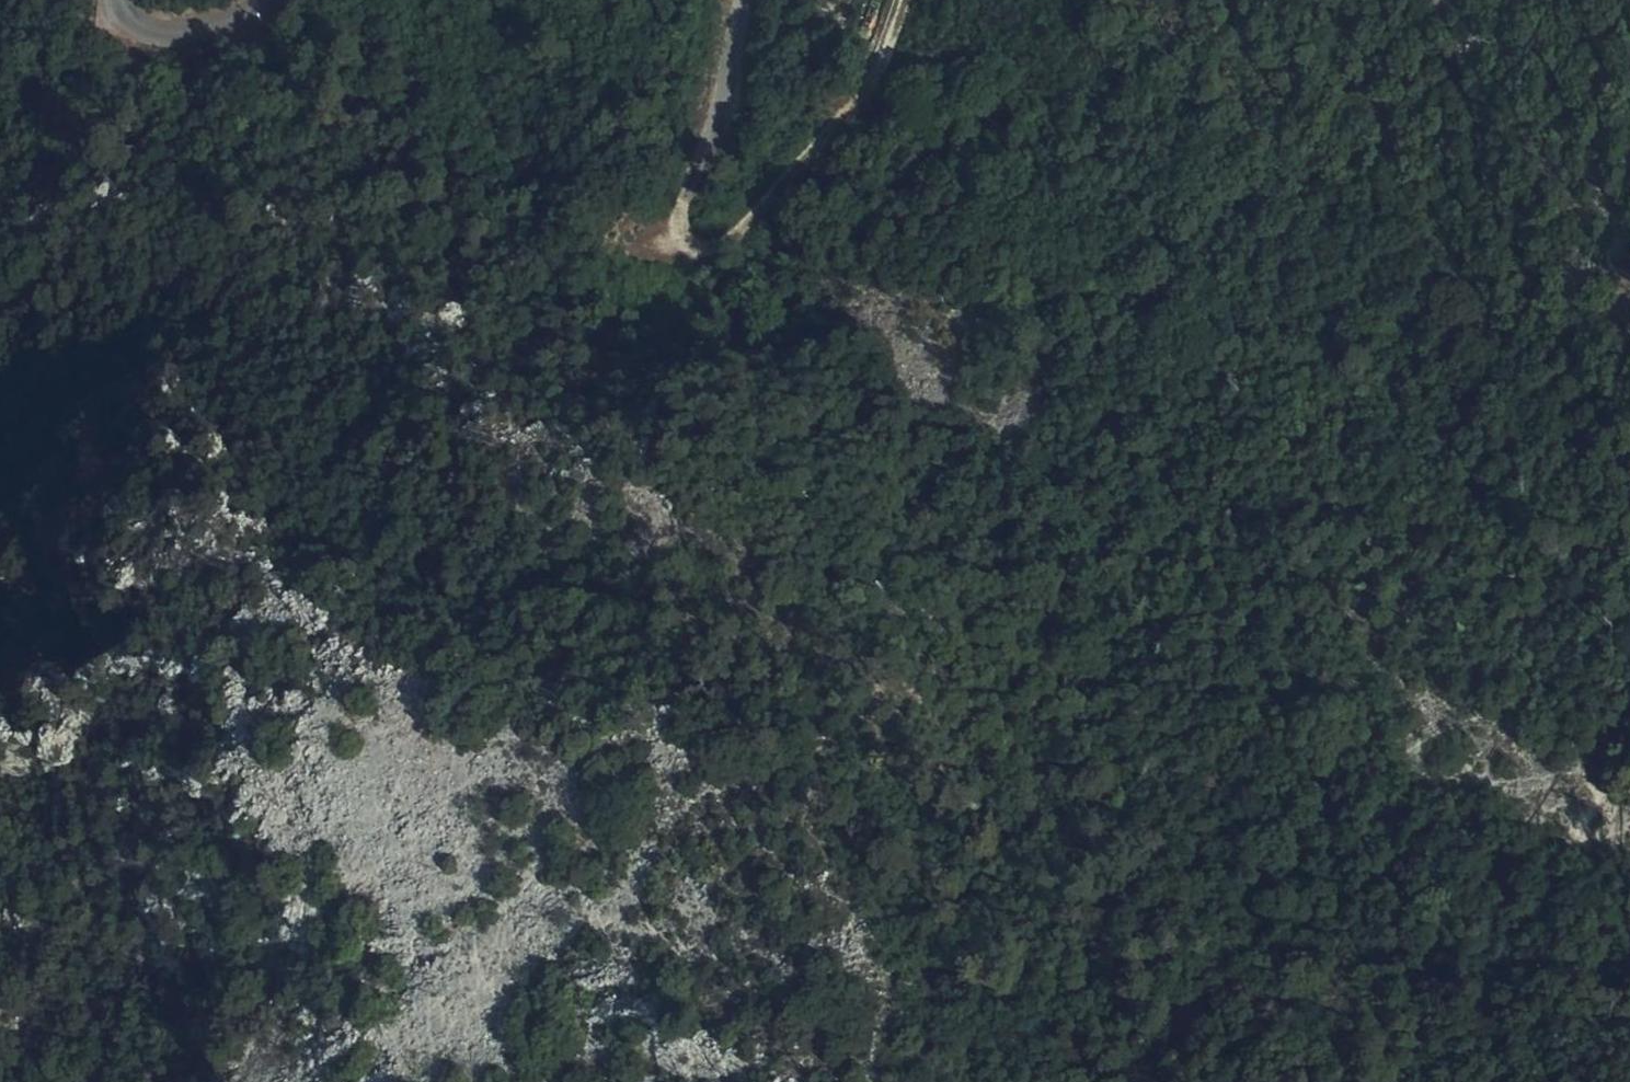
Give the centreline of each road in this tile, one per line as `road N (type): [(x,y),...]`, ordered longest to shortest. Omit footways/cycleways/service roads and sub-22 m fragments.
road 1 (track): [(905,0),(874,76),(738,225),(704,239),(675,224),(697,161)]
road 2 (residential): [(737,0),(697,161)]
road 3 (residential): [(123,0),(131,16),(178,29),(235,19),(258,0)]

